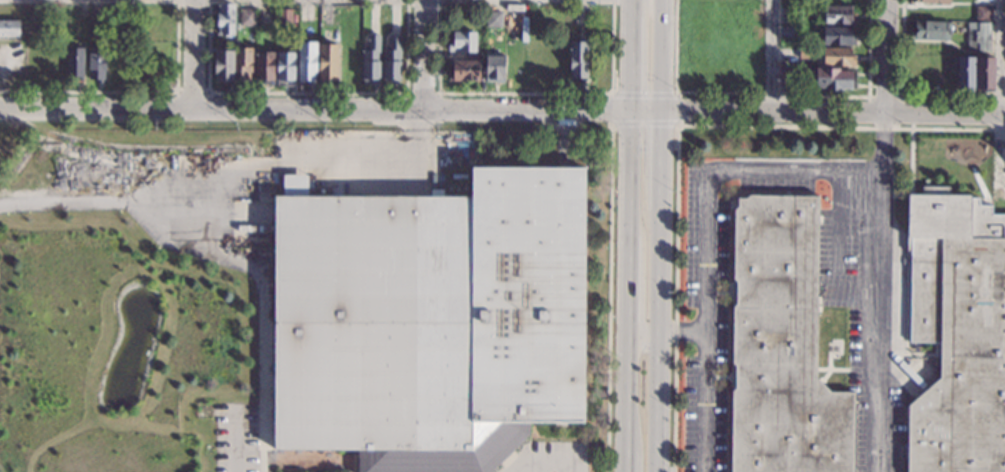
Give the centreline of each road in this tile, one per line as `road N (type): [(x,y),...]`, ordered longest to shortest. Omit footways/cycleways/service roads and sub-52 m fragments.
road 1 (residential): [(646,110),(0,114)]
road 2 (residential): [(1004,114),(646,110)]
road 3 (secondary): [(645,468),(647,177)]

